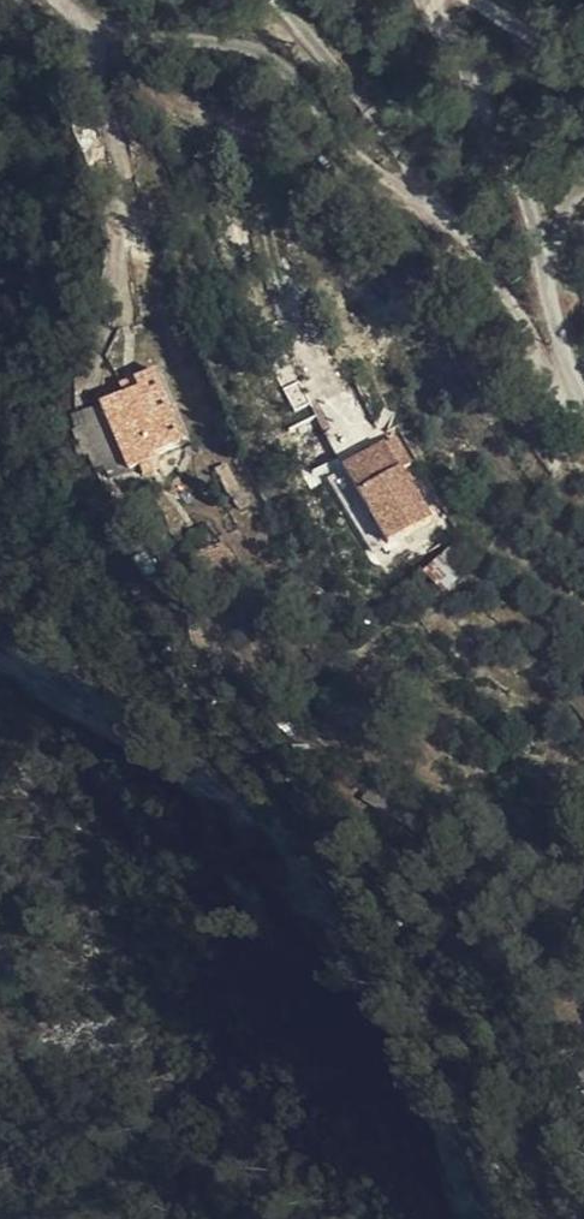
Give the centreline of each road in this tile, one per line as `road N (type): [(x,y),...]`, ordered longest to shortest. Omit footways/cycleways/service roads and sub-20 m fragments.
road 1 (track): [(64,0),(91,18),(254,42),(308,87),(348,146),(457,226),(551,387),(583,397)]
road 2 (unclassified): [(439,0),(530,168),(583,379)]

